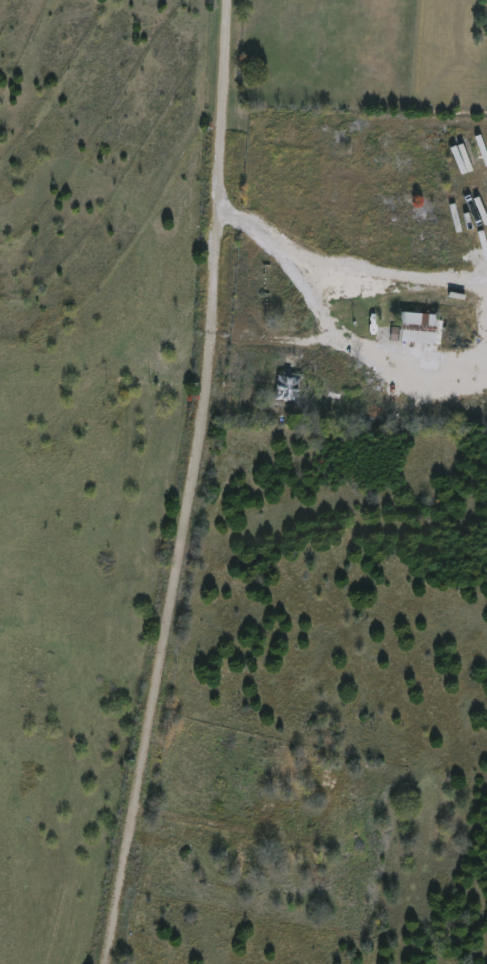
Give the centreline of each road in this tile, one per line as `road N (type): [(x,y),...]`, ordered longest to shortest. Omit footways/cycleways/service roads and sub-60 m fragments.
road 1 (residential): [(106,963),(197,447),(225,0)]

